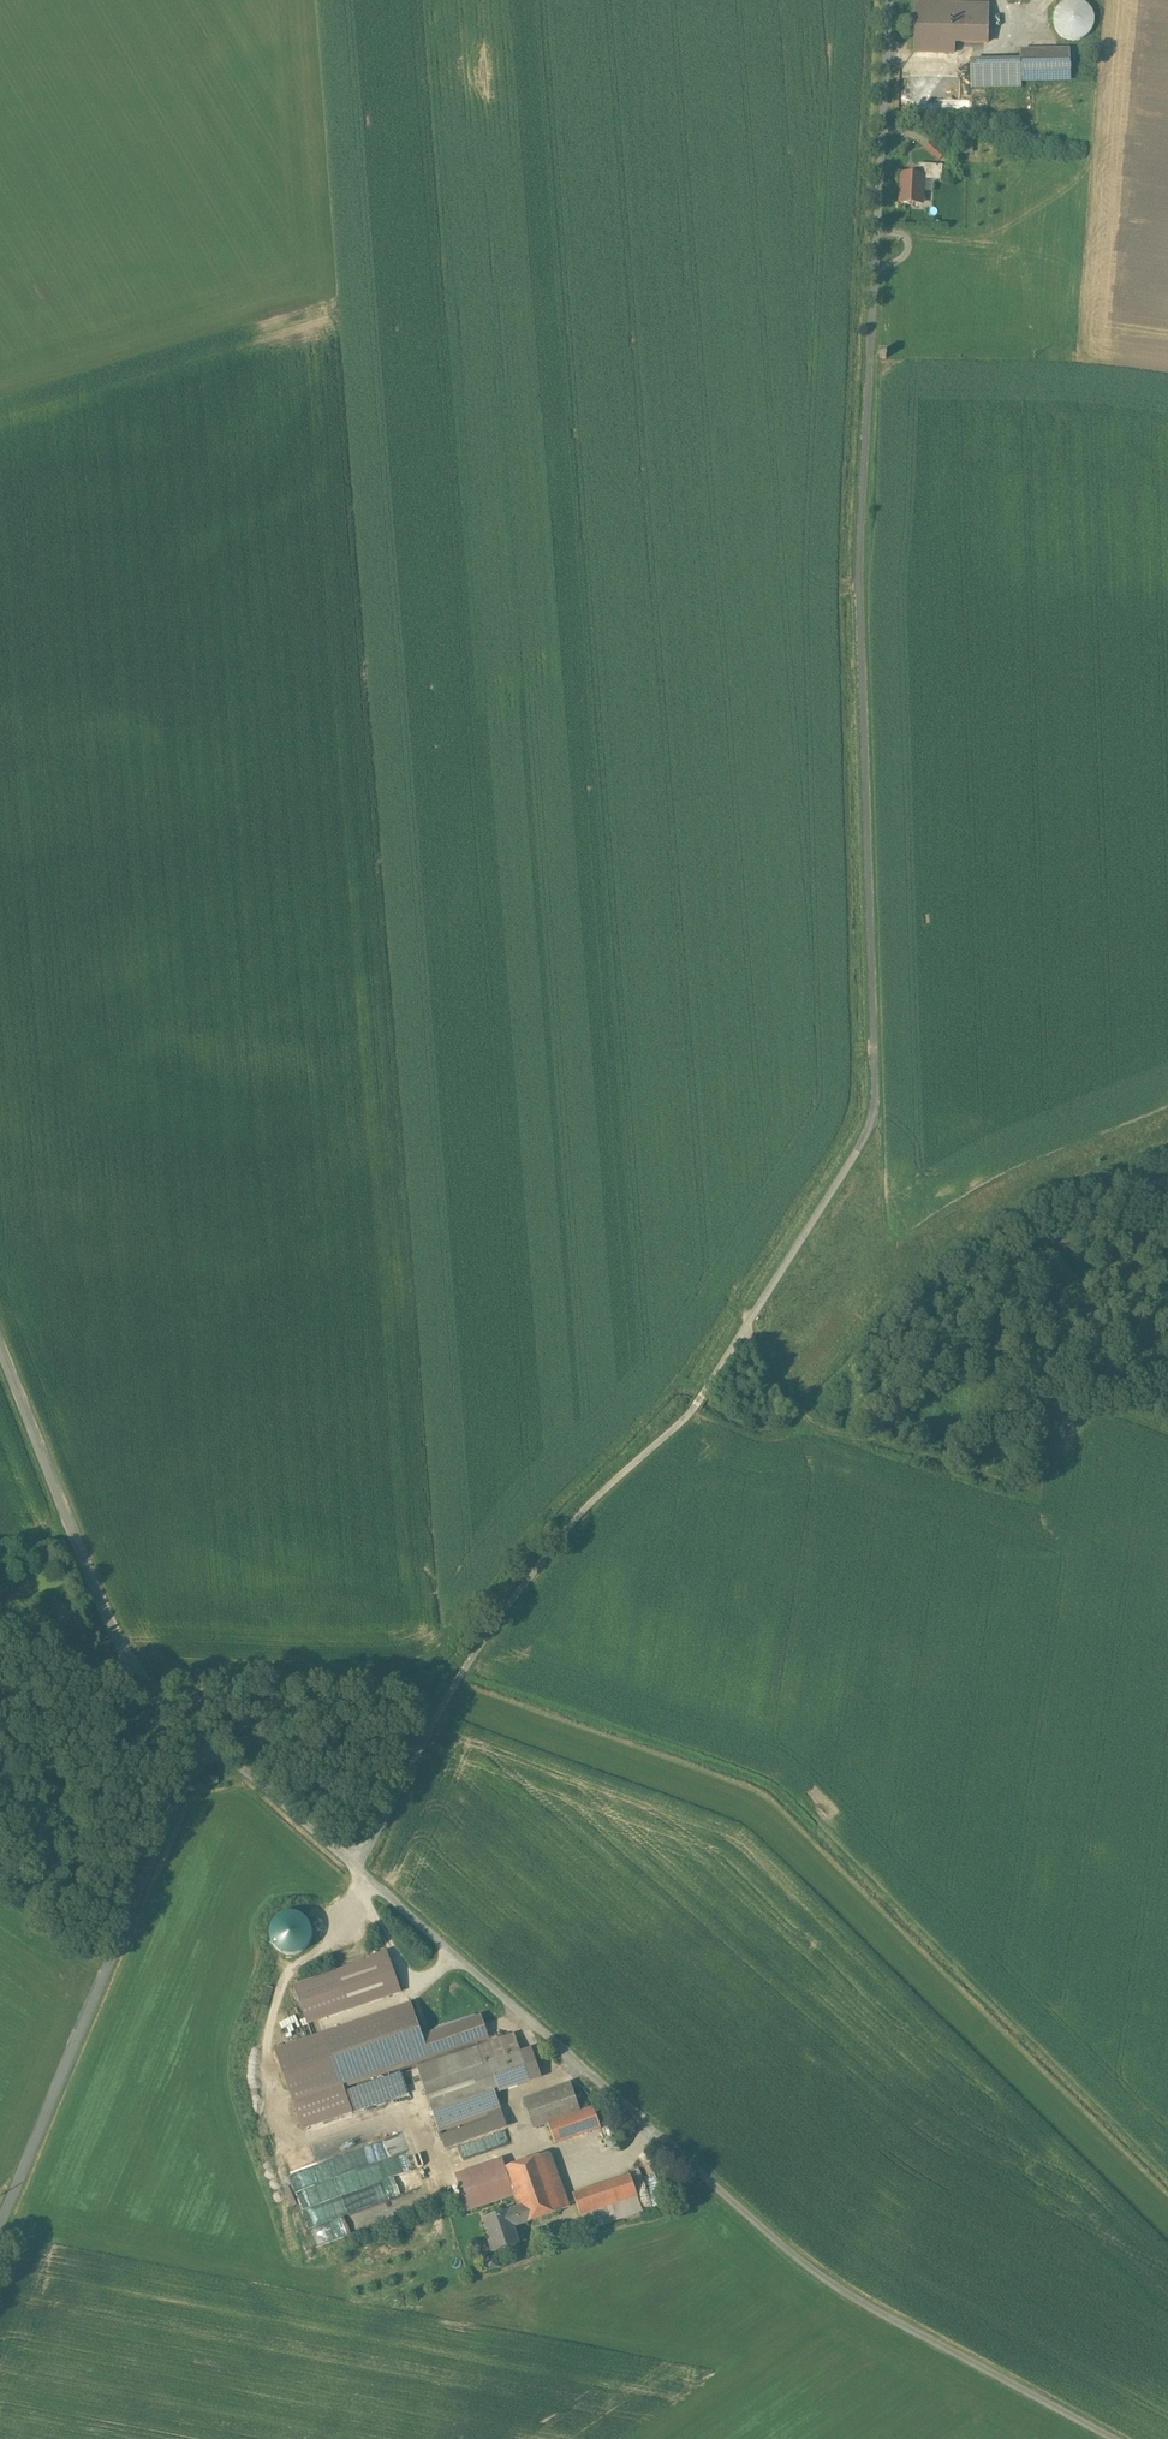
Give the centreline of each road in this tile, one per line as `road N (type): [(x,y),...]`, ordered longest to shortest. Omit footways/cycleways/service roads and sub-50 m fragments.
road 1 (unclassified): [(890,0),(859,580),(872,1117),(693,1407),(560,1528),(455,1683),(357,1866)]
road 2 (unclassified): [(357,1866),(845,2296),(1111,2438)]
road 3 (unclassified): [(0,2219),(186,1776),(212,1747)]
road 4 (unclassified): [(0,1345),(117,1638),(148,1688),(212,1747)]
road 5 (unclassified): [(212,1747),(357,1866)]
road 6 (track): [(745,1329),(812,1427),(859,1439)]

